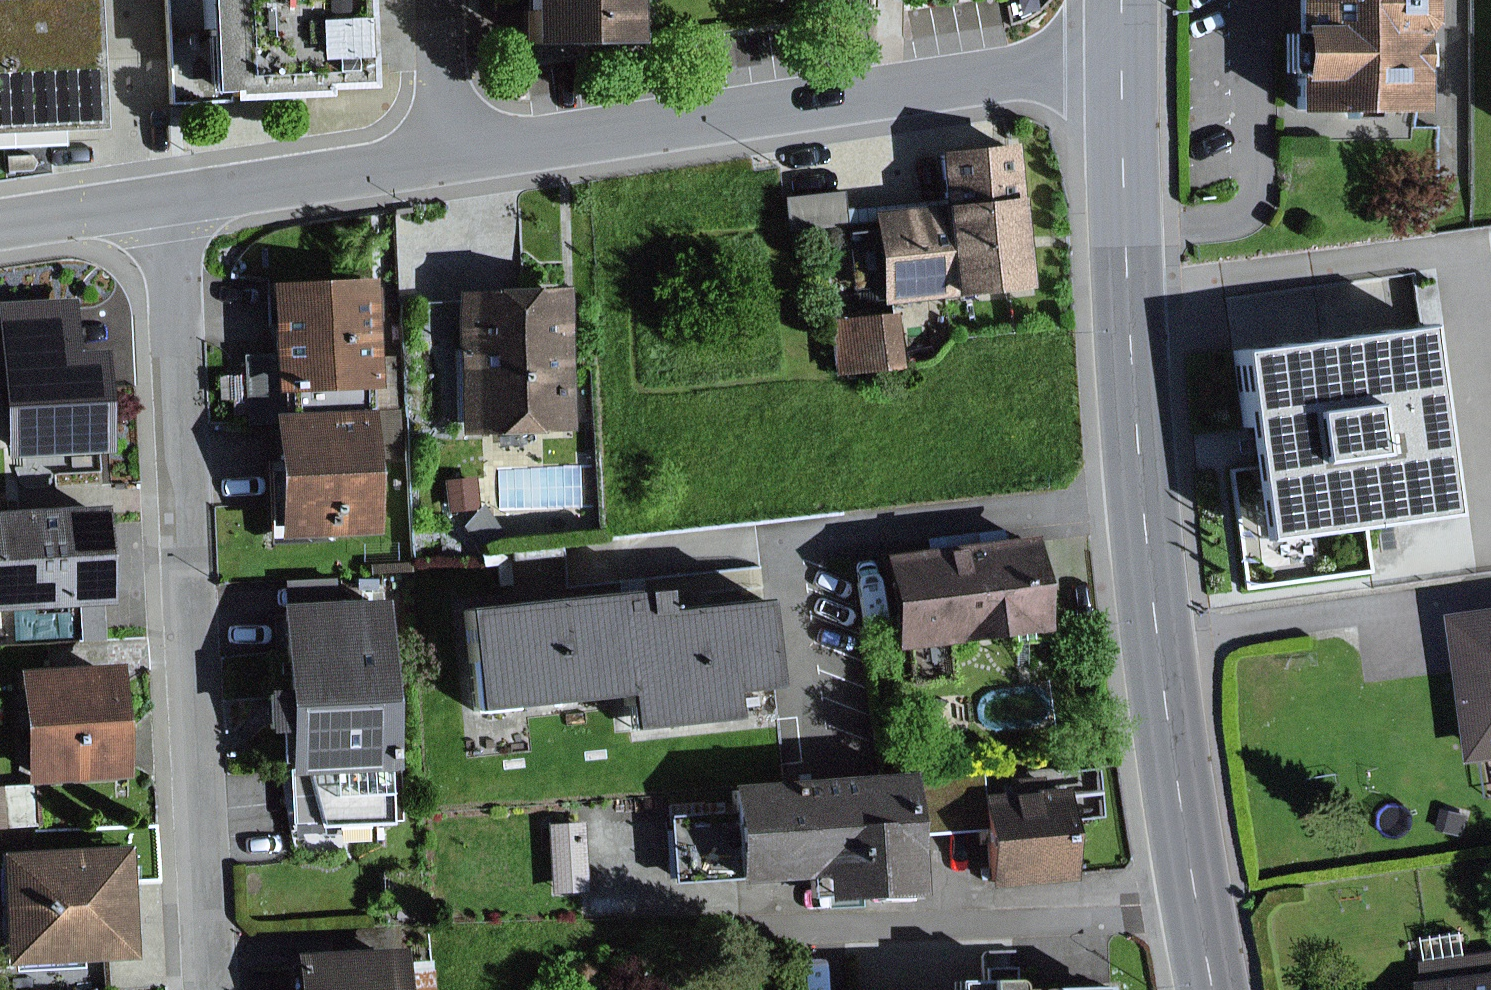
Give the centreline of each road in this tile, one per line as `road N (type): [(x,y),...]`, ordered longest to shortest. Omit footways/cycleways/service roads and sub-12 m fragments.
road 1 (primary): [(1122,62),(1141,499),(1196,923),(1213,989)]
road 2 (residential): [(158,208),(210,989)]
road 3 (residential): [(447,155),(1122,62)]
road 4 (residential): [(158,208),(447,155)]
road 5 (residential): [(0,222),(158,208)]
road 6 (residential): [(447,155),(445,0)]

